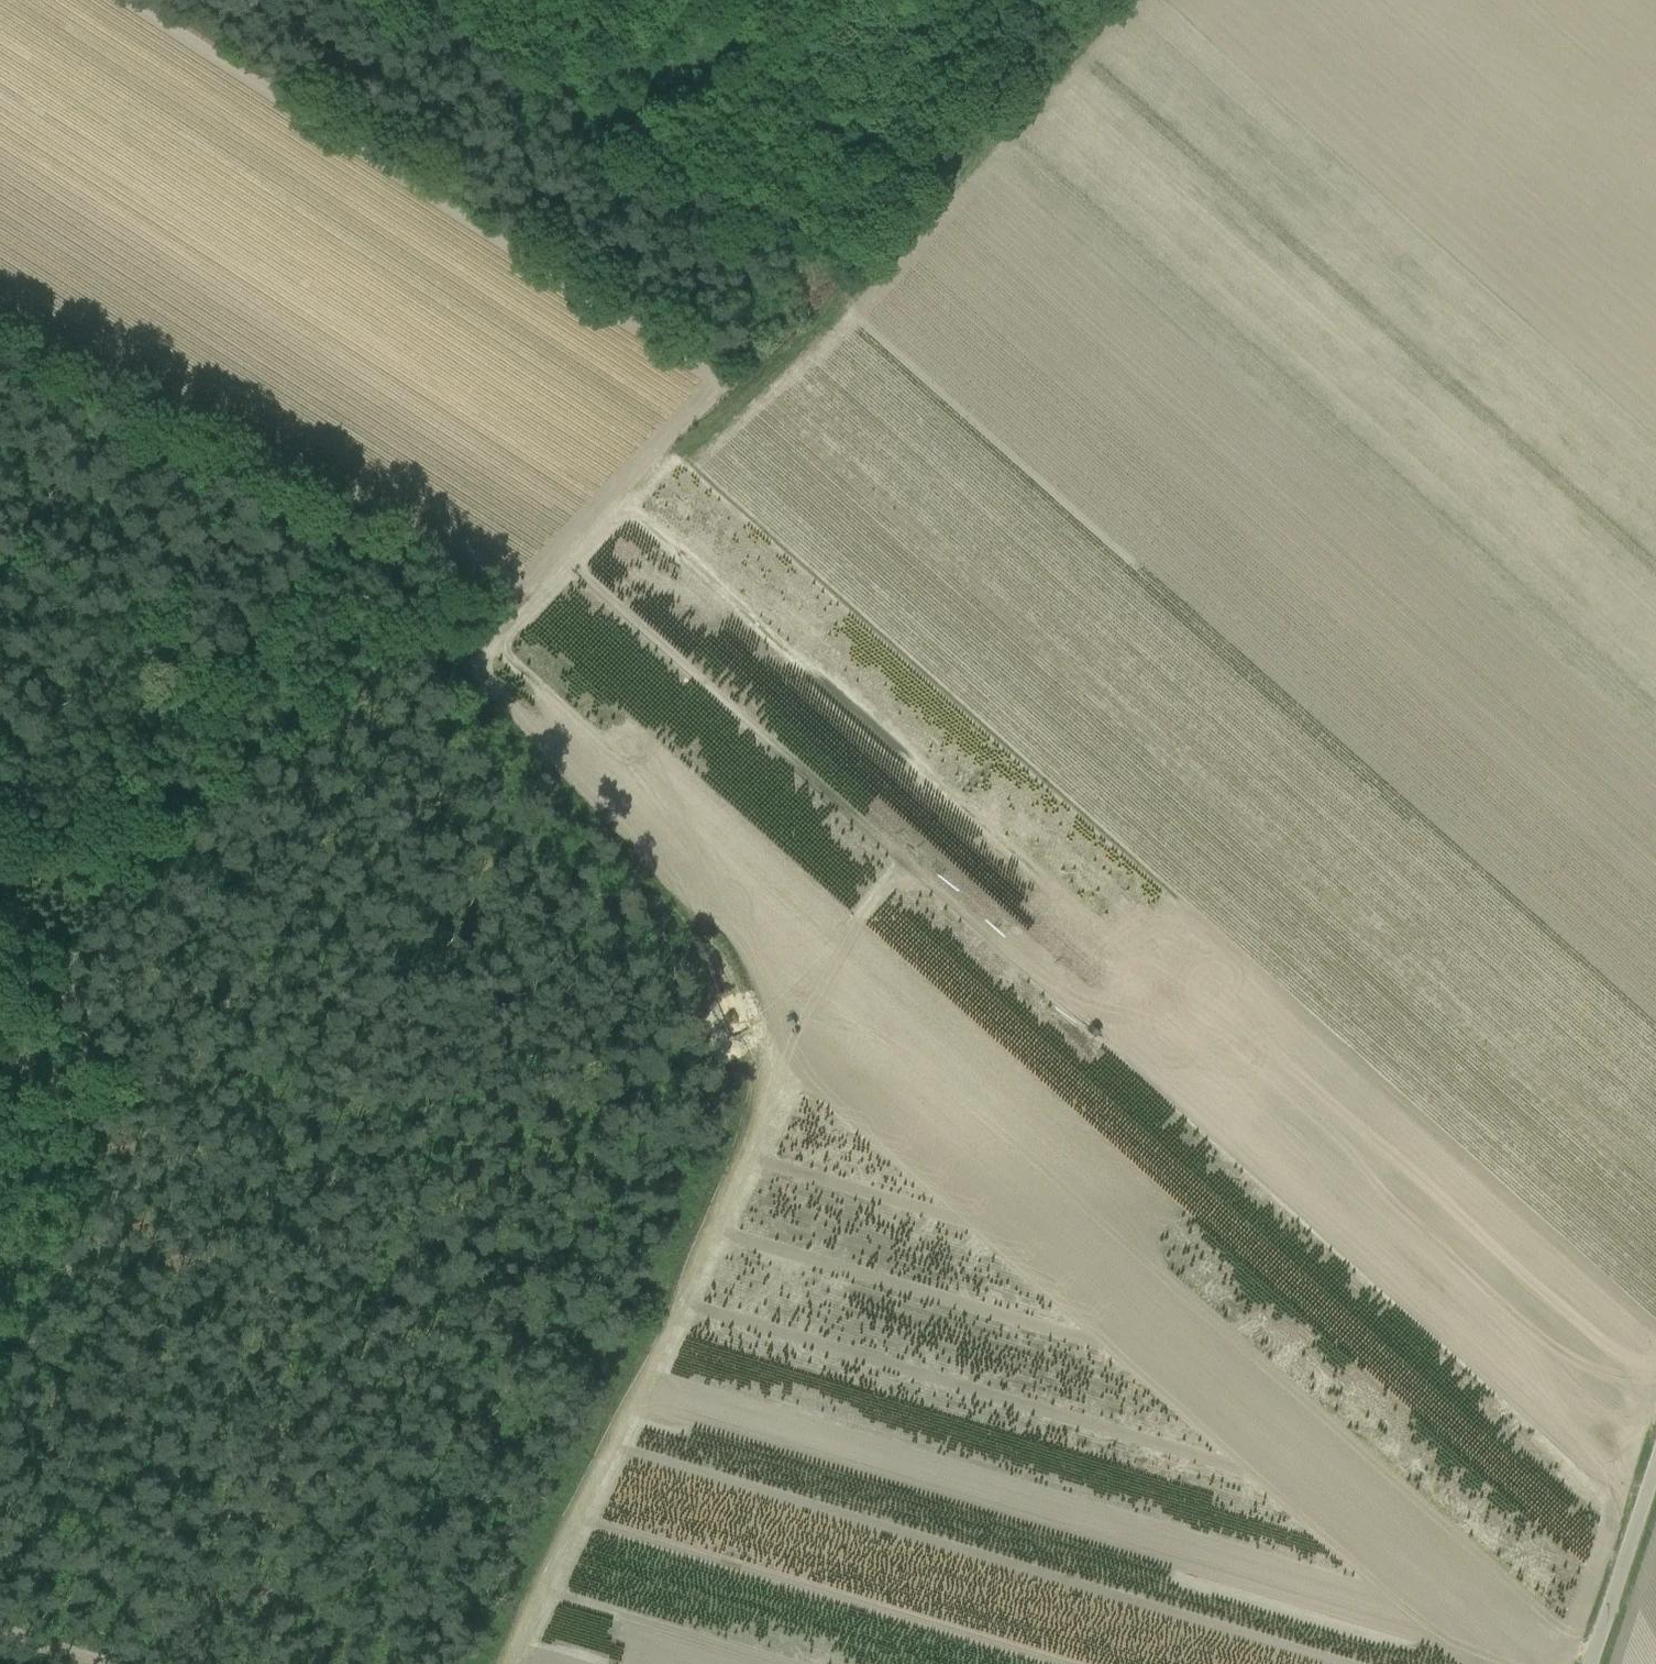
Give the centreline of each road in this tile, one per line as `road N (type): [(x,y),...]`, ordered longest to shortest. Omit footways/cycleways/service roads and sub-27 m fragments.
road 1 (unclassified): [(1591,1663),(1655,1464)]

